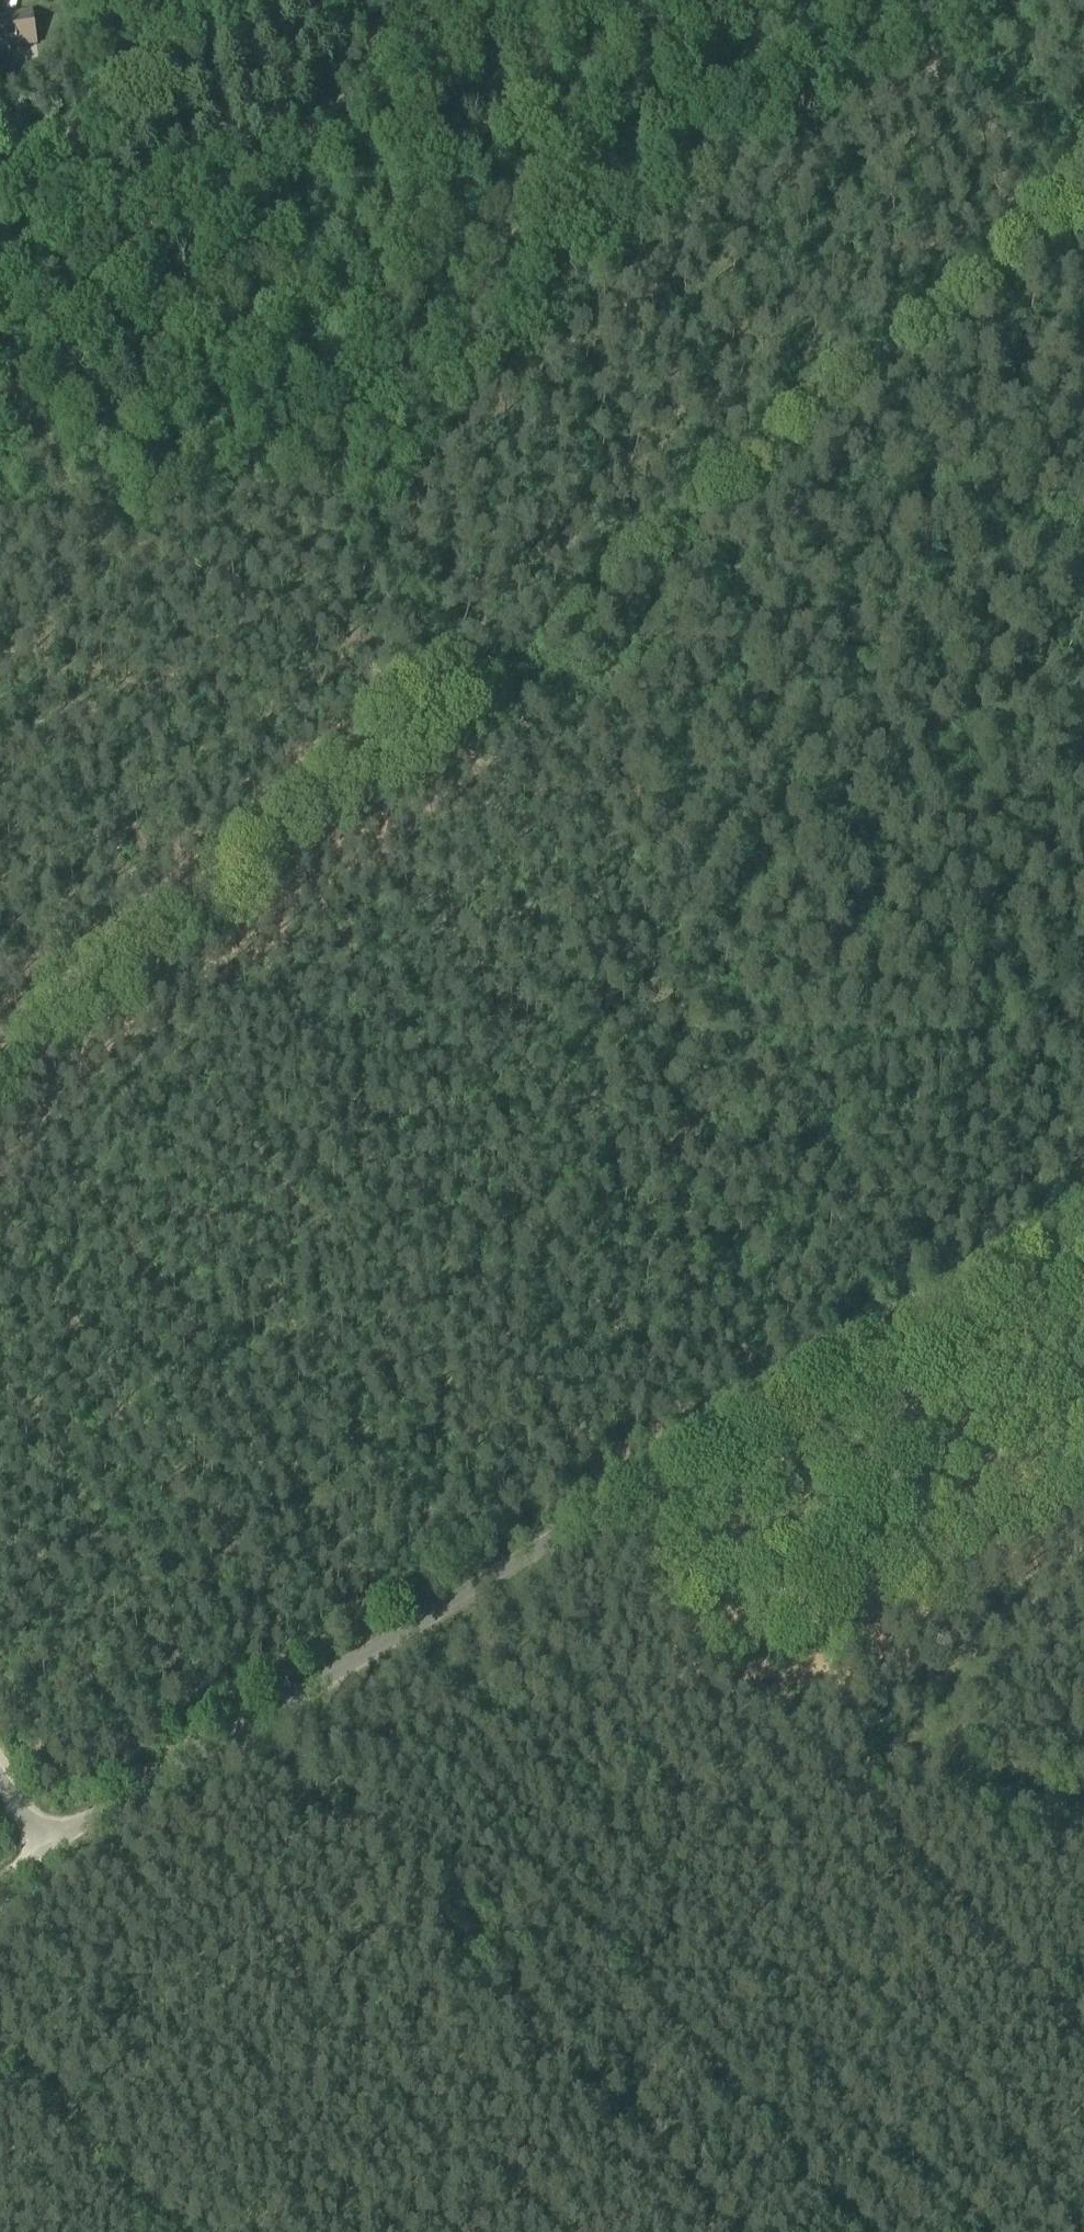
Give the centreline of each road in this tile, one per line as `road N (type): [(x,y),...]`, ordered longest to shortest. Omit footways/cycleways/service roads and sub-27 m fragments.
road 1 (unclassified): [(46,1847),(1083,1221)]
road 2 (unclassified): [(0,204),(216,0)]
road 3 (track): [(132,2231),(0,2087)]

